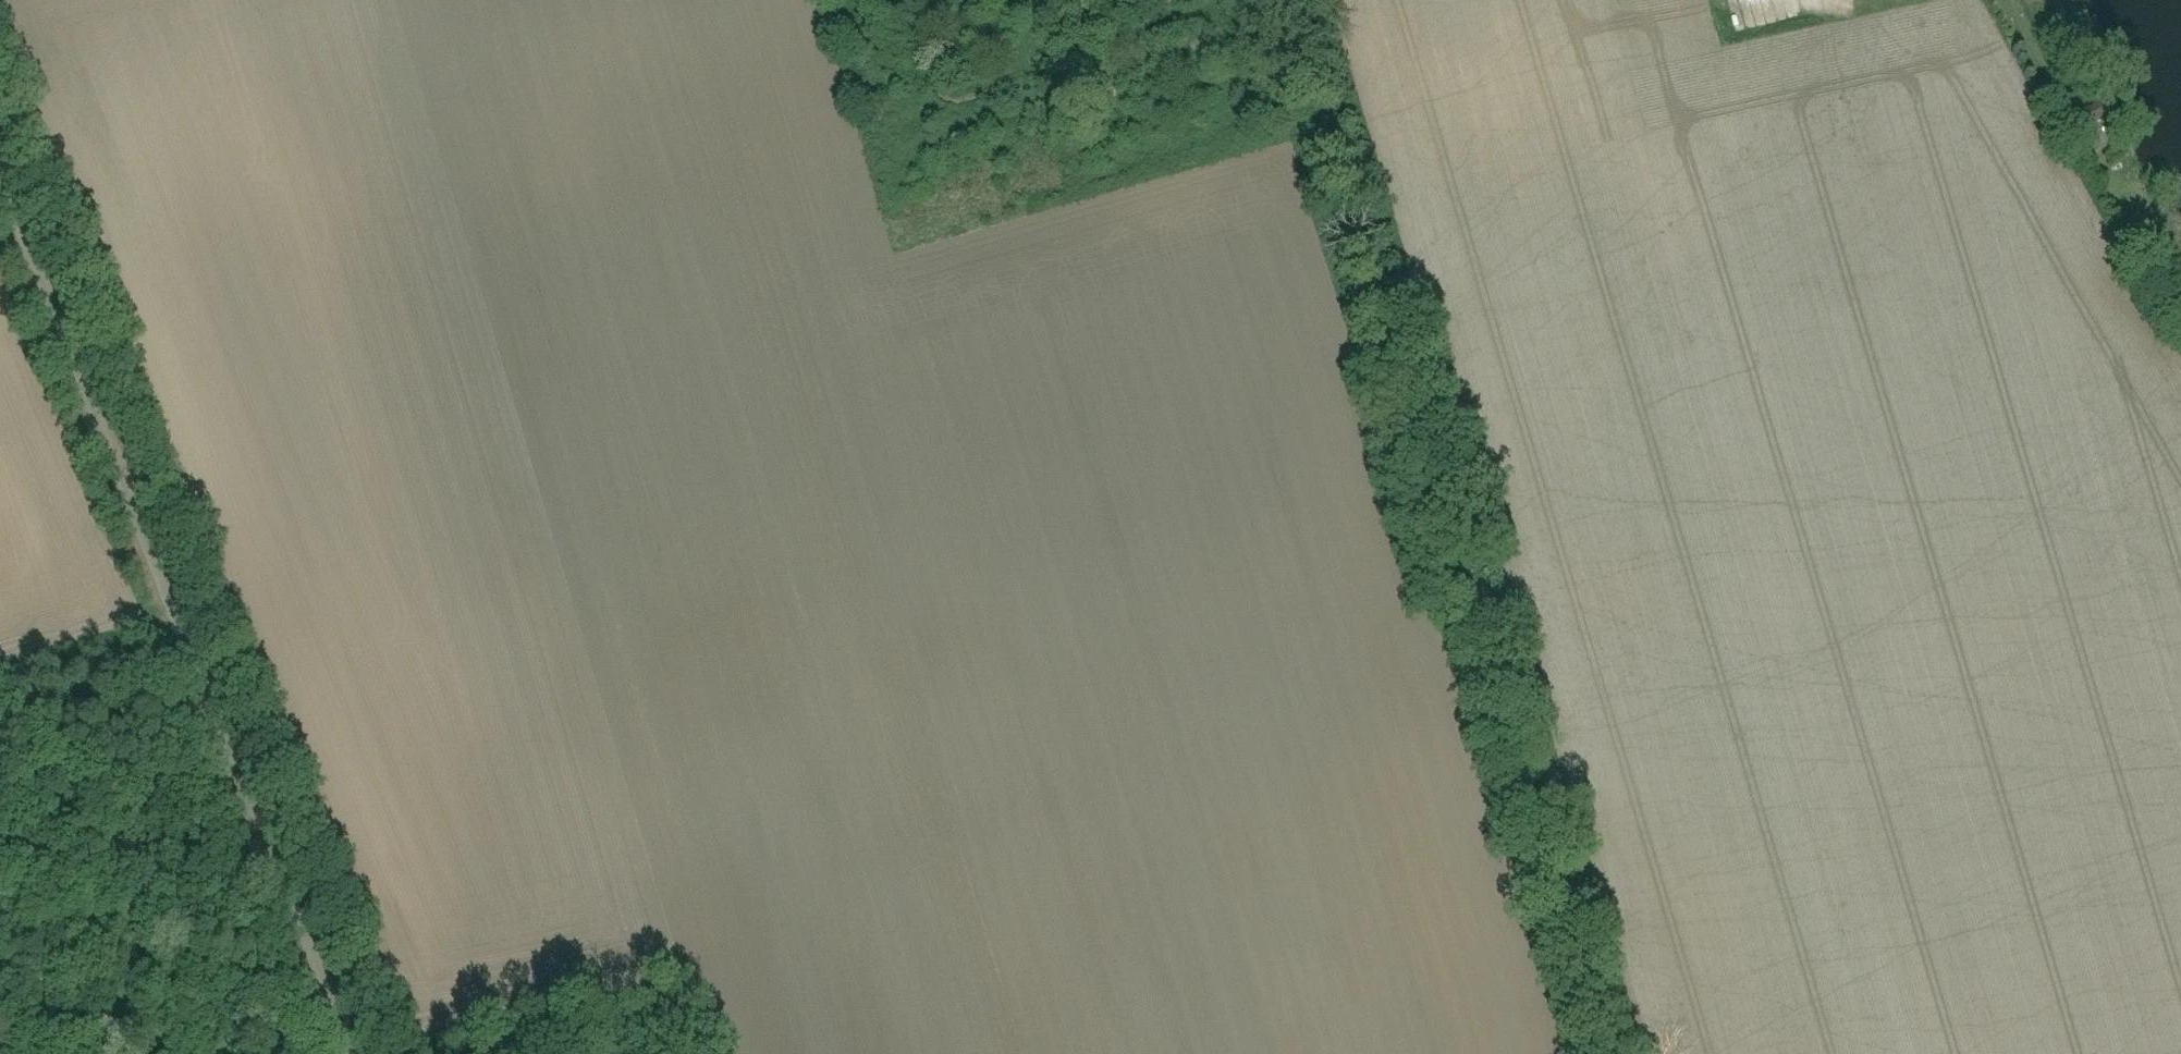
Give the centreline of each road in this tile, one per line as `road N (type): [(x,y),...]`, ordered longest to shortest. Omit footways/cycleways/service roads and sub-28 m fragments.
road 1 (unclassified): [(0,164),(352,1053)]
road 2 (track): [(2180,268),(2098,152),(2008,0)]

